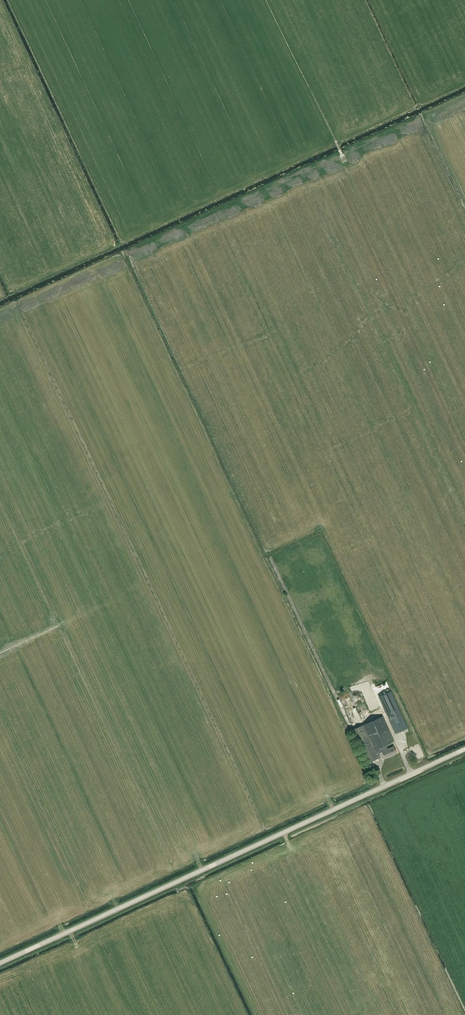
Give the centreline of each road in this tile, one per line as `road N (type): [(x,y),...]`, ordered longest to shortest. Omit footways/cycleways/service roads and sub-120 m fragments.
road 1 (unclassified): [(0,965),(464,749)]

